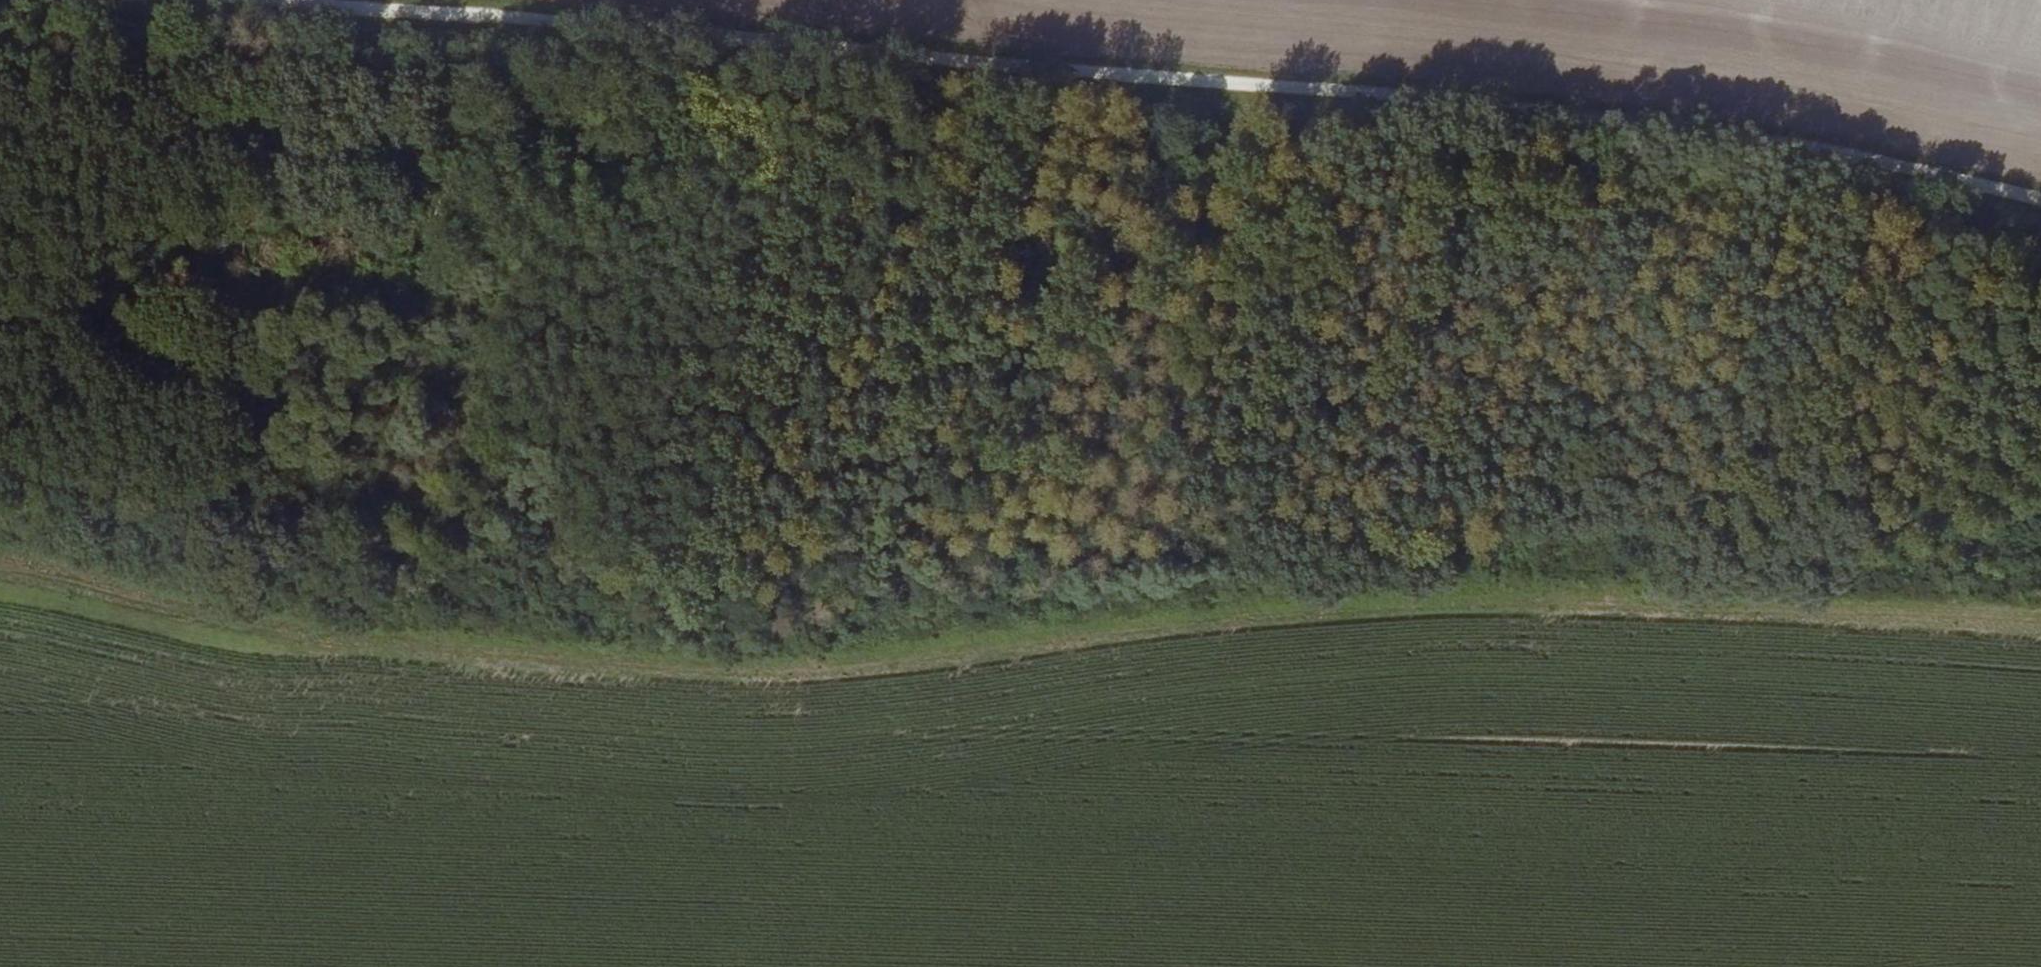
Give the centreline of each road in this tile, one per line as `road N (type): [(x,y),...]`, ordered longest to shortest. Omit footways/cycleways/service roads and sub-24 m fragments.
road 1 (track): [(0,560),(382,639),(696,667),(1212,608),(1591,589),(2040,622)]
road 2 (track): [(264,0),(1376,87),(1864,155),(2040,197)]

